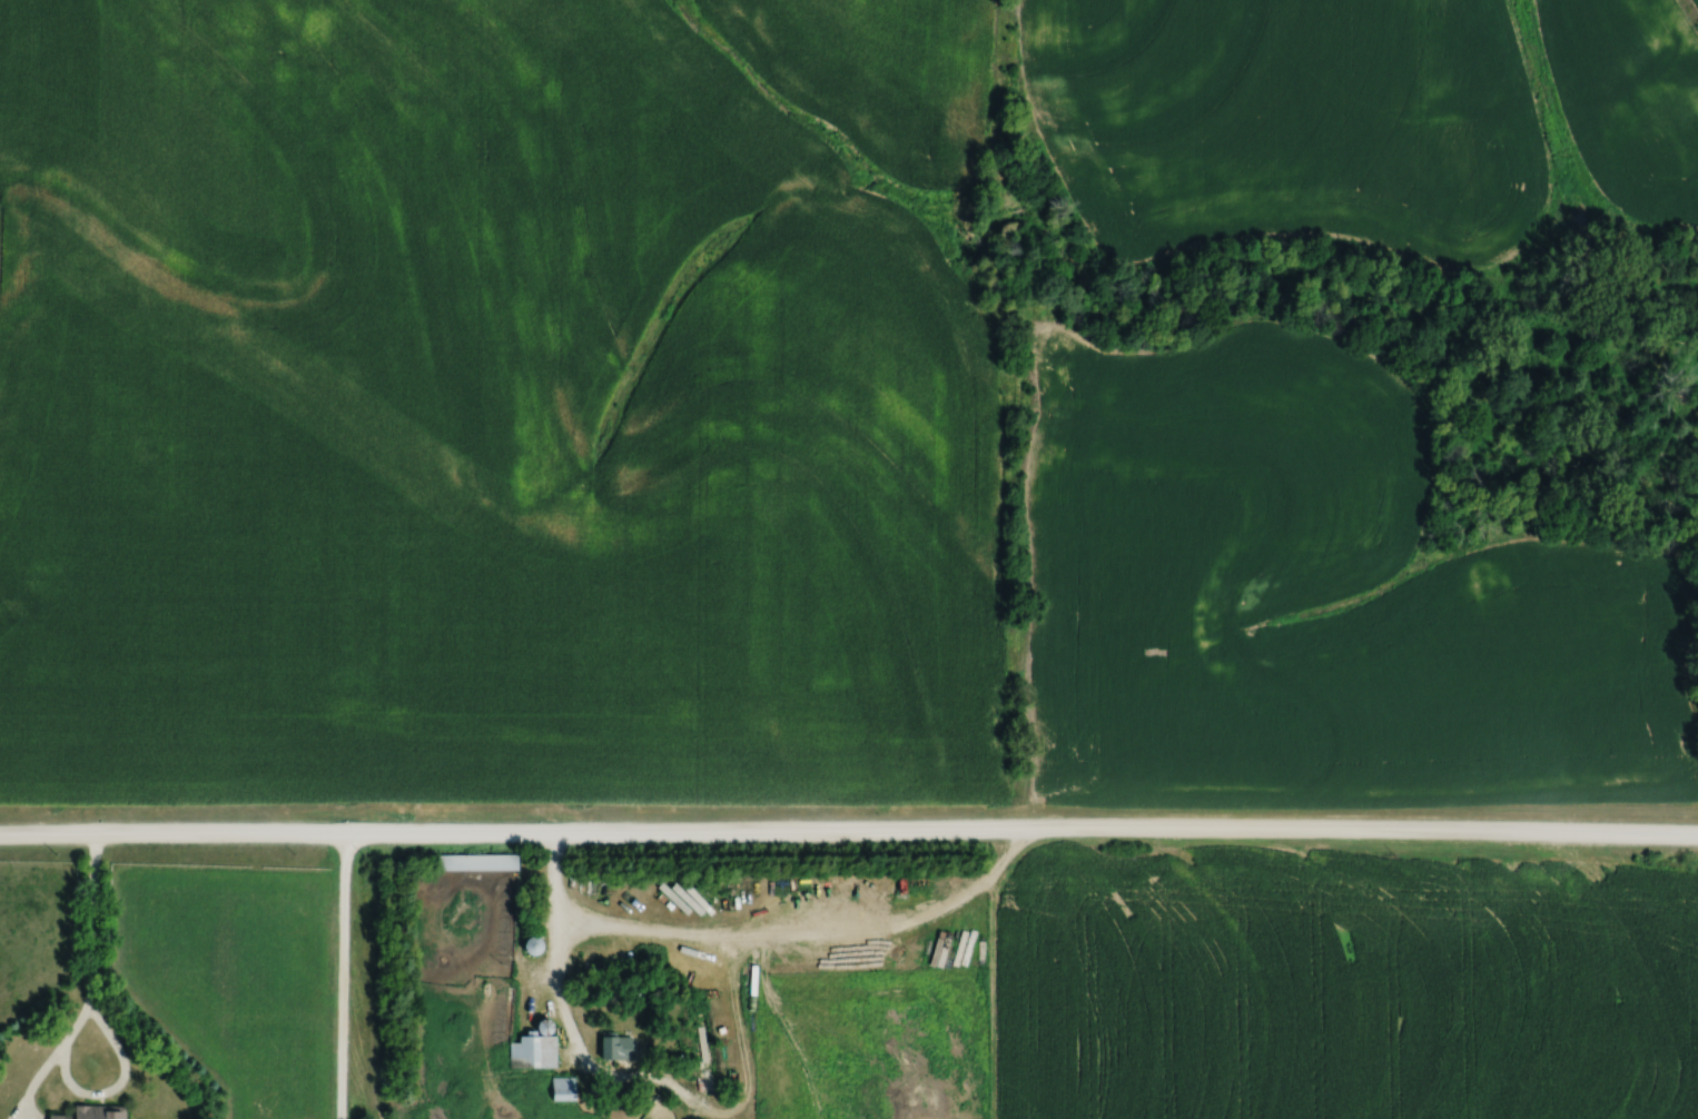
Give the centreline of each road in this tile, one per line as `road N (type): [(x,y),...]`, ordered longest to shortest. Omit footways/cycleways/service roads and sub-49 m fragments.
road 1 (residential): [(0,843),(1304,831),(1697,841)]

